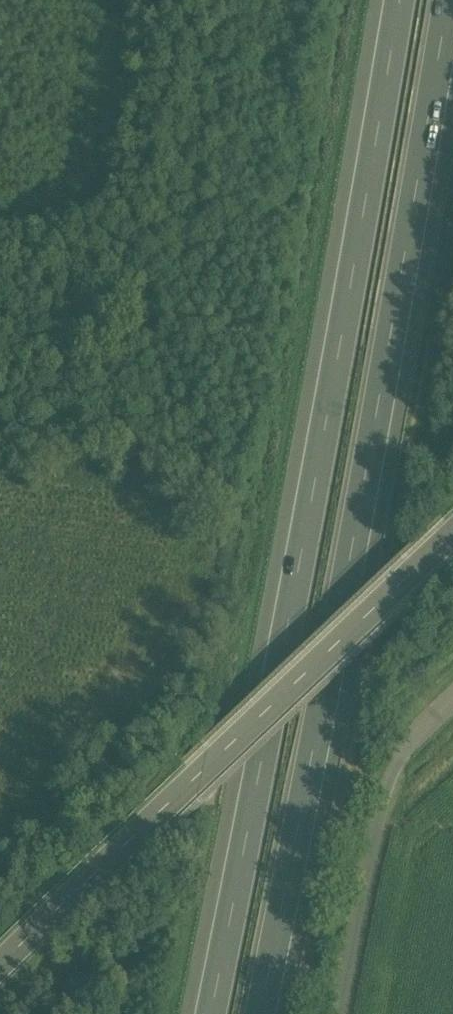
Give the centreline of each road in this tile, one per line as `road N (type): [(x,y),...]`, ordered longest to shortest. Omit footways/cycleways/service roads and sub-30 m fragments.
road 1 (motorway): [(391,0),(300,554),(204,1013)]
road 2 (motorway): [(268,1013),(451,0)]
road 3 (tertiary): [(0,971),(452,542)]
road 4 (unclassified): [(452,694),(423,723),(390,782),(337,1013)]

